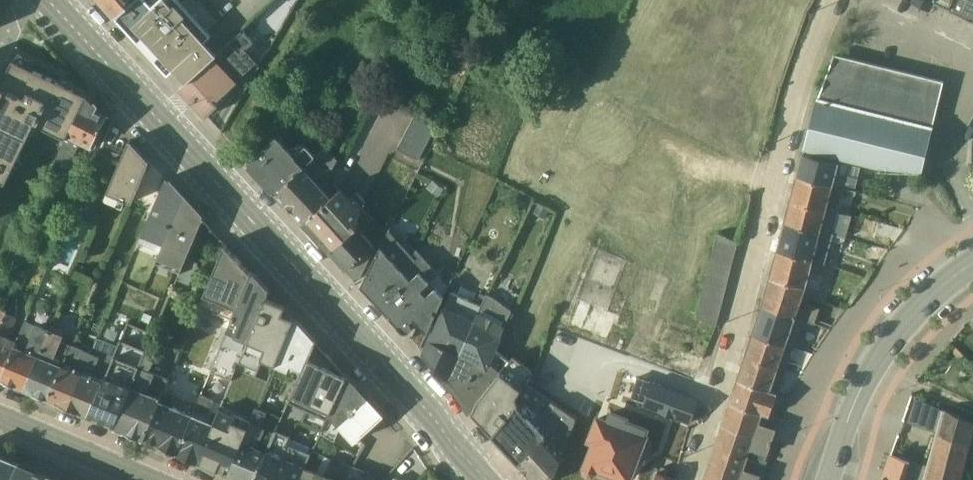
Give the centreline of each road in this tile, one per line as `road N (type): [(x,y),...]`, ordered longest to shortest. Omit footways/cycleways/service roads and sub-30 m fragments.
road 1 (tertiary): [(46,0),(490,479)]
road 2 (residential): [(689,479),(794,107),(836,0)]
road 3 (tertiary): [(972,259),(918,305),(878,354),(828,479)]
road 4 (residential): [(150,479),(0,416)]

